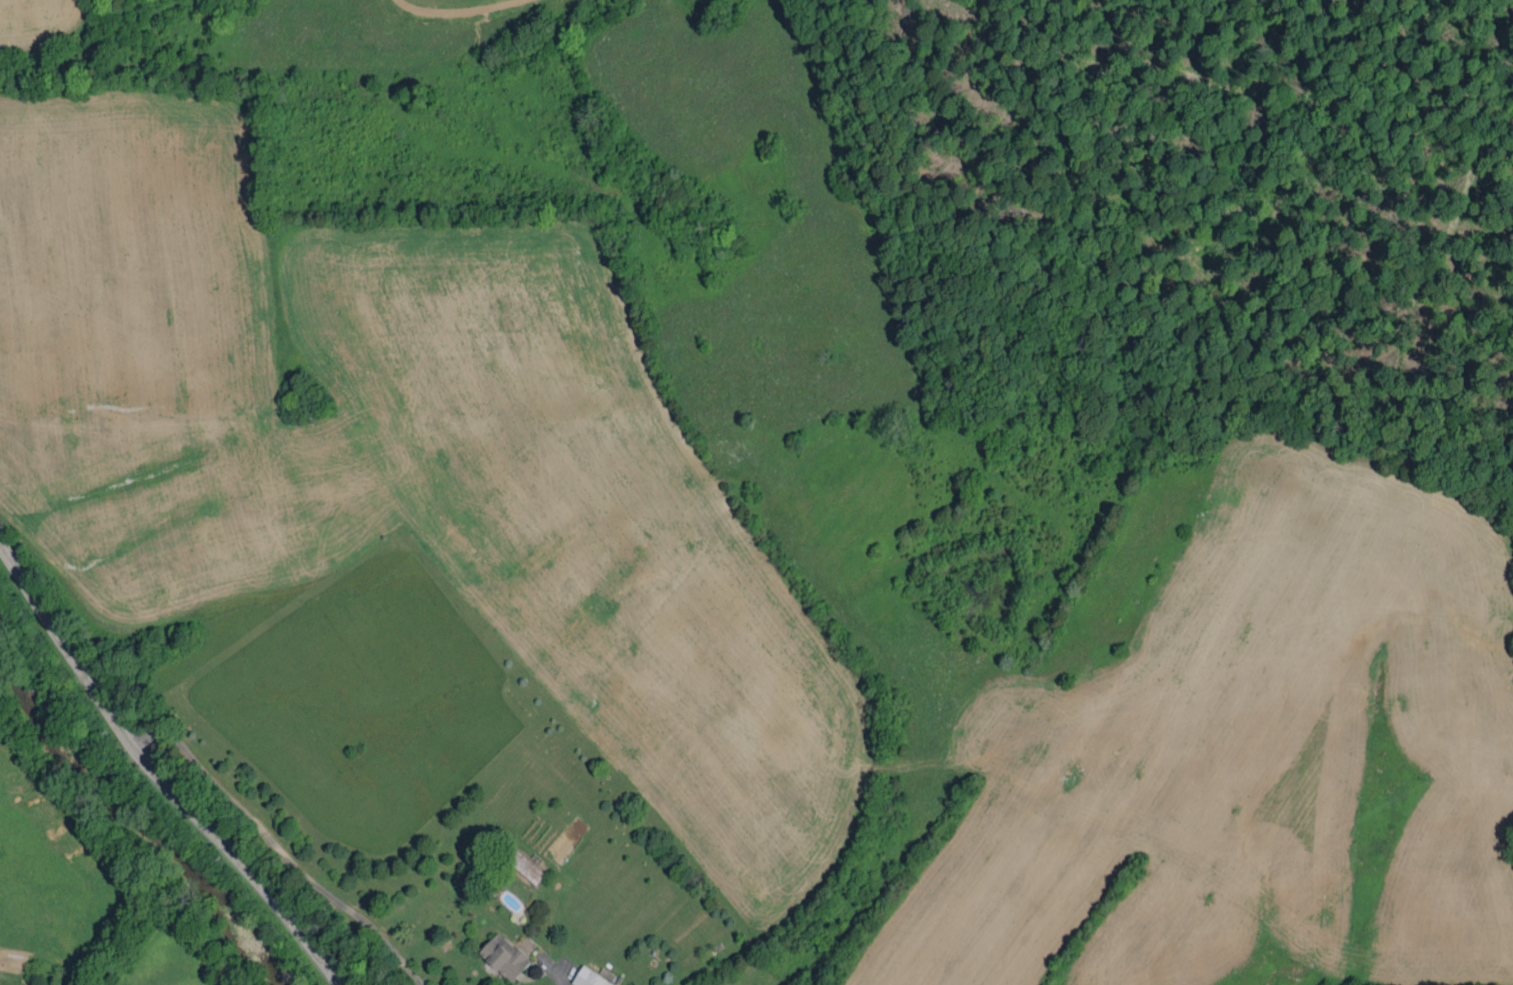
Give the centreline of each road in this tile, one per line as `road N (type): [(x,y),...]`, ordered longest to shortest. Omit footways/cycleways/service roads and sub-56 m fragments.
road 1 (tertiary): [(0,547),(138,753),(345,984)]

